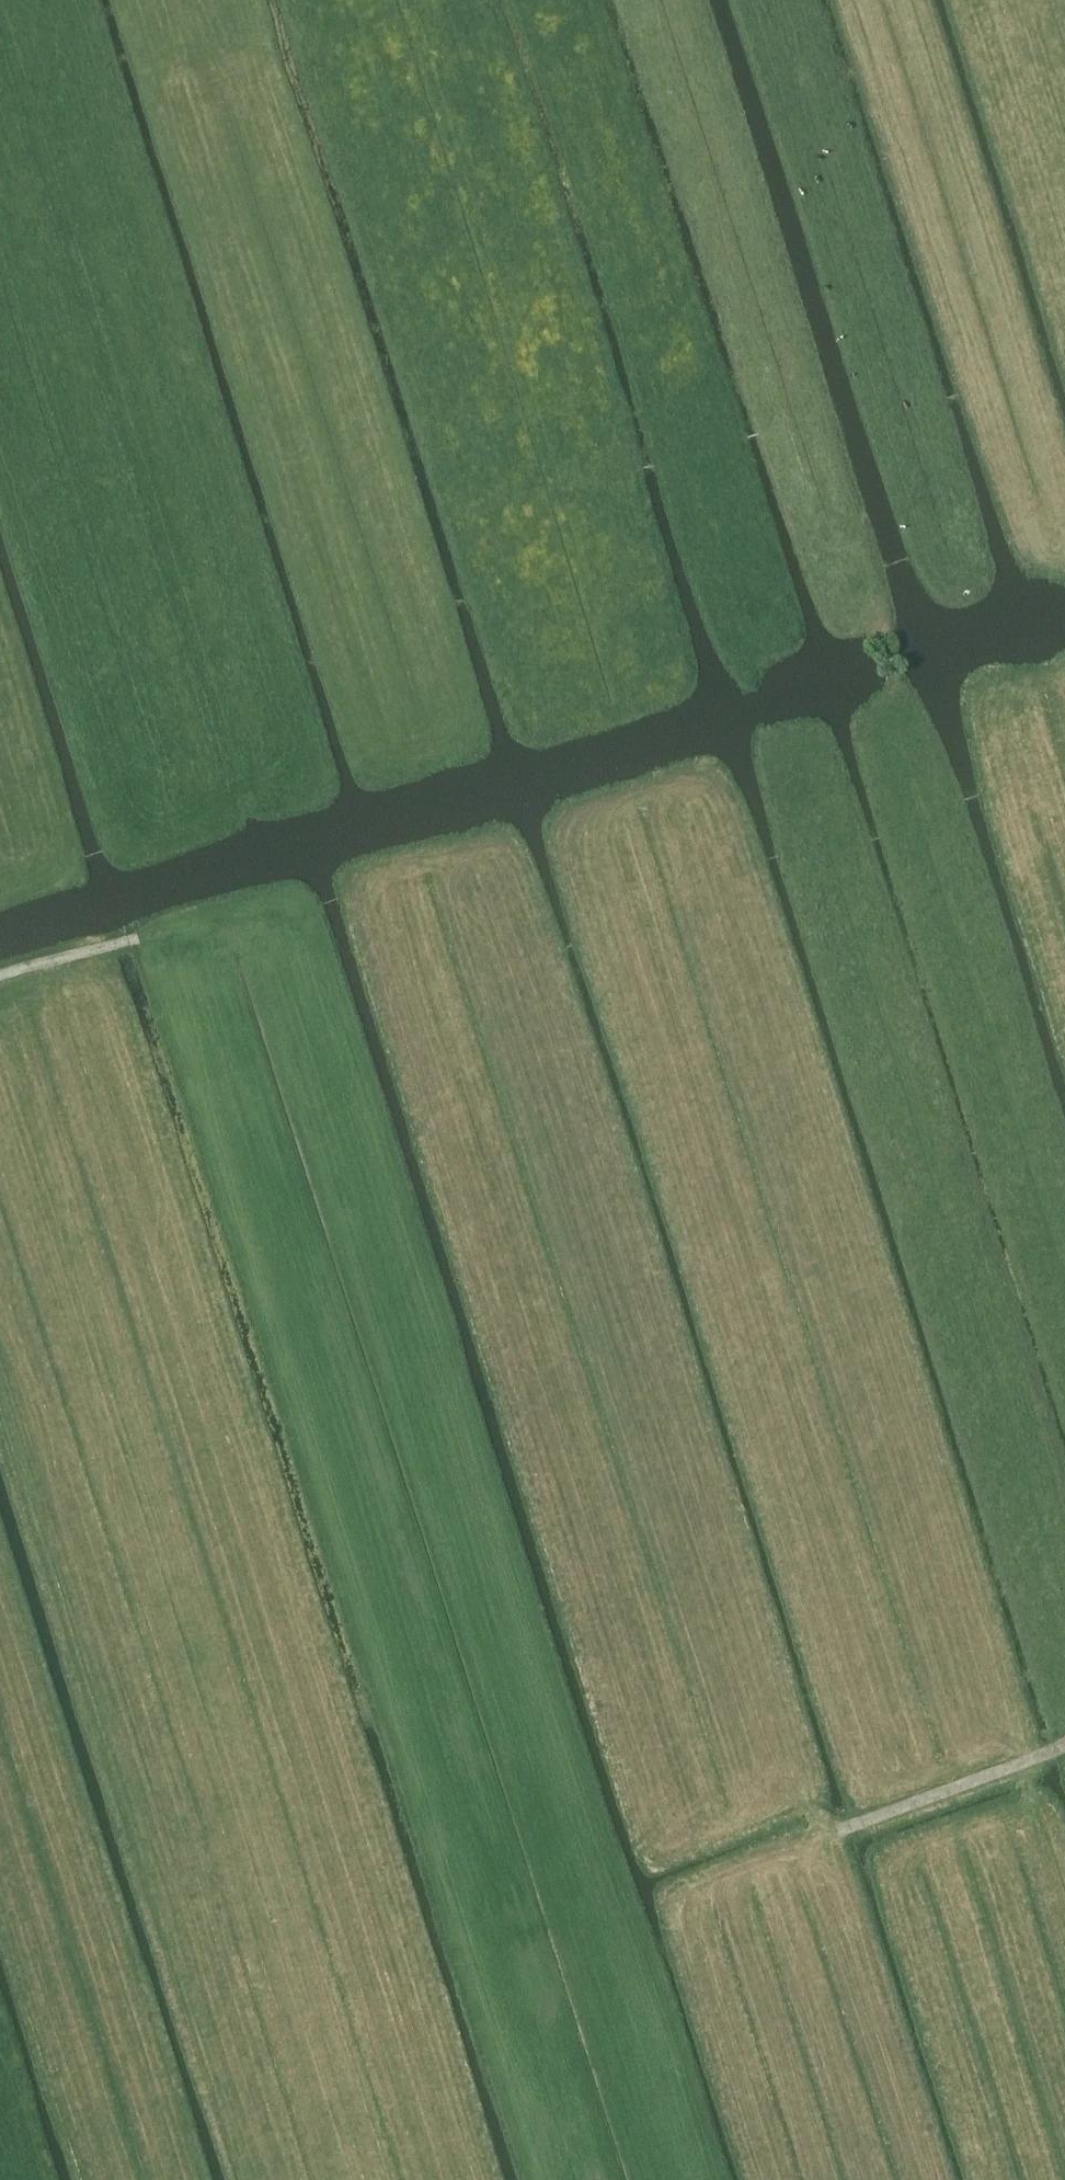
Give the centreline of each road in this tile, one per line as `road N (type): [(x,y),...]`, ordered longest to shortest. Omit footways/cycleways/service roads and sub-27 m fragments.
road 1 (track): [(841,1832),(1064,1744)]
road 2 (track): [(0,977),(141,938)]

